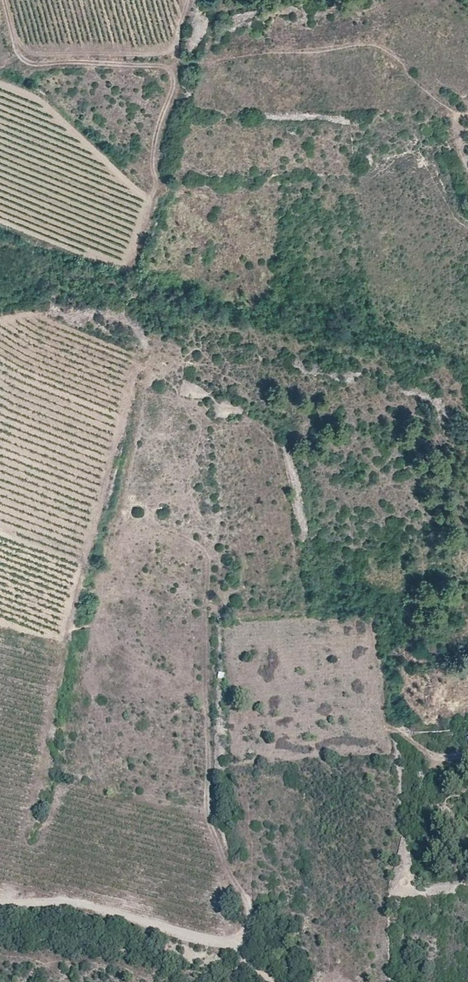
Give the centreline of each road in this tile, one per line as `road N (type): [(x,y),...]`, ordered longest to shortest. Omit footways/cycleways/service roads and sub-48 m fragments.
road 1 (track): [(242,952),(255,912),(209,809),(212,551),(157,521)]
road 2 (track): [(3,0),(22,64),(378,48)]
road 3 (track): [(0,902),(233,944),(275,981)]
road 4 (track): [(177,57),(152,160),(156,181),(128,259)]

